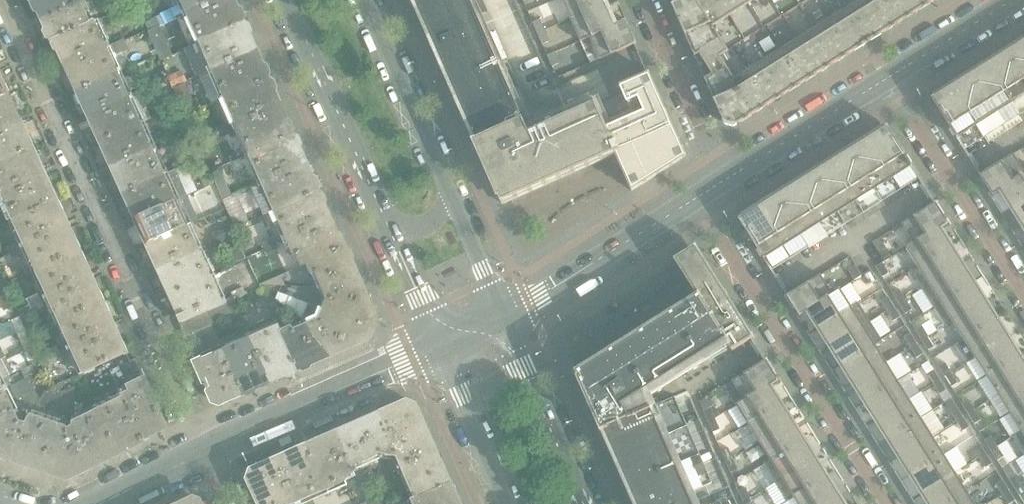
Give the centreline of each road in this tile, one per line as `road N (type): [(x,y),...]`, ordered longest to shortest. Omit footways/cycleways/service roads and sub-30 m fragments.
road 1 (residential): [(205,453),(1,0)]
road 2 (residential): [(882,503),(710,221),(710,190)]
road 3 (residential): [(888,78),(1023,298)]
road 4 (tertiary): [(205,453),(440,348)]
road 5 (tertiary): [(282,0),(385,222)]
road 6 (residential): [(503,319),(710,190)]
road 7 (tertiary): [(448,195),(364,0)]
road 8 (residential): [(710,190),(888,78)]
road 9 (residential): [(710,190),(712,156),(641,0)]
road 10 (tertiary): [(586,503),(503,319)]
road 11 (tertiary): [(440,348),(506,503)]
road 12 (residential): [(888,78),(1013,0)]
road 13 (tertiary): [(385,222),(440,348)]
road 14 (tertiary): [(503,319),(448,195)]

